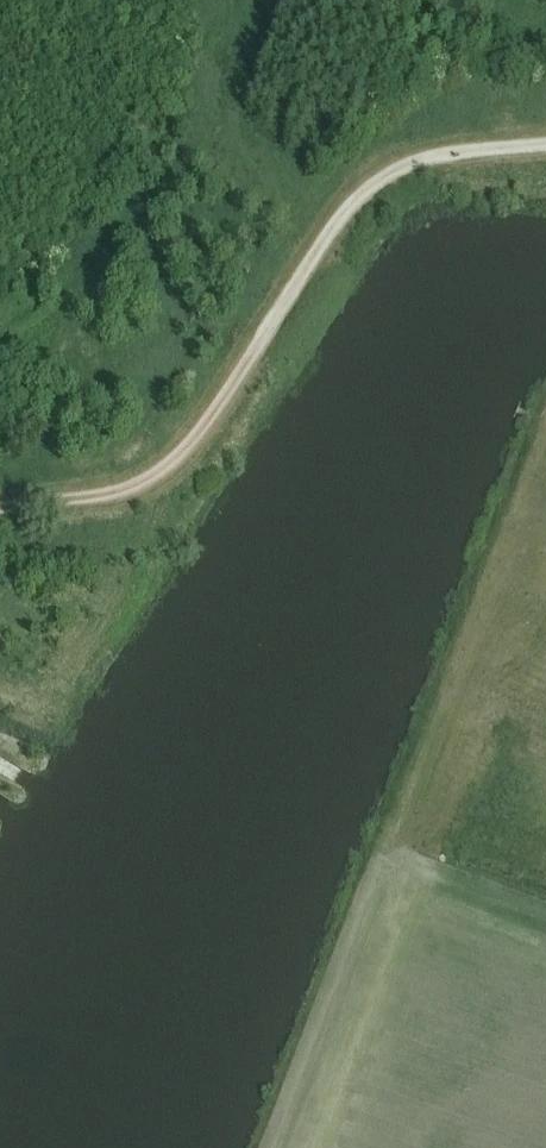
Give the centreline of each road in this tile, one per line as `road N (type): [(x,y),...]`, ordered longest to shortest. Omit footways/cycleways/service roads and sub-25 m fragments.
road 1 (track): [(545,147),(460,151),(403,167),(365,193),(317,251),(195,444),(162,473),(104,499),(0,513)]

